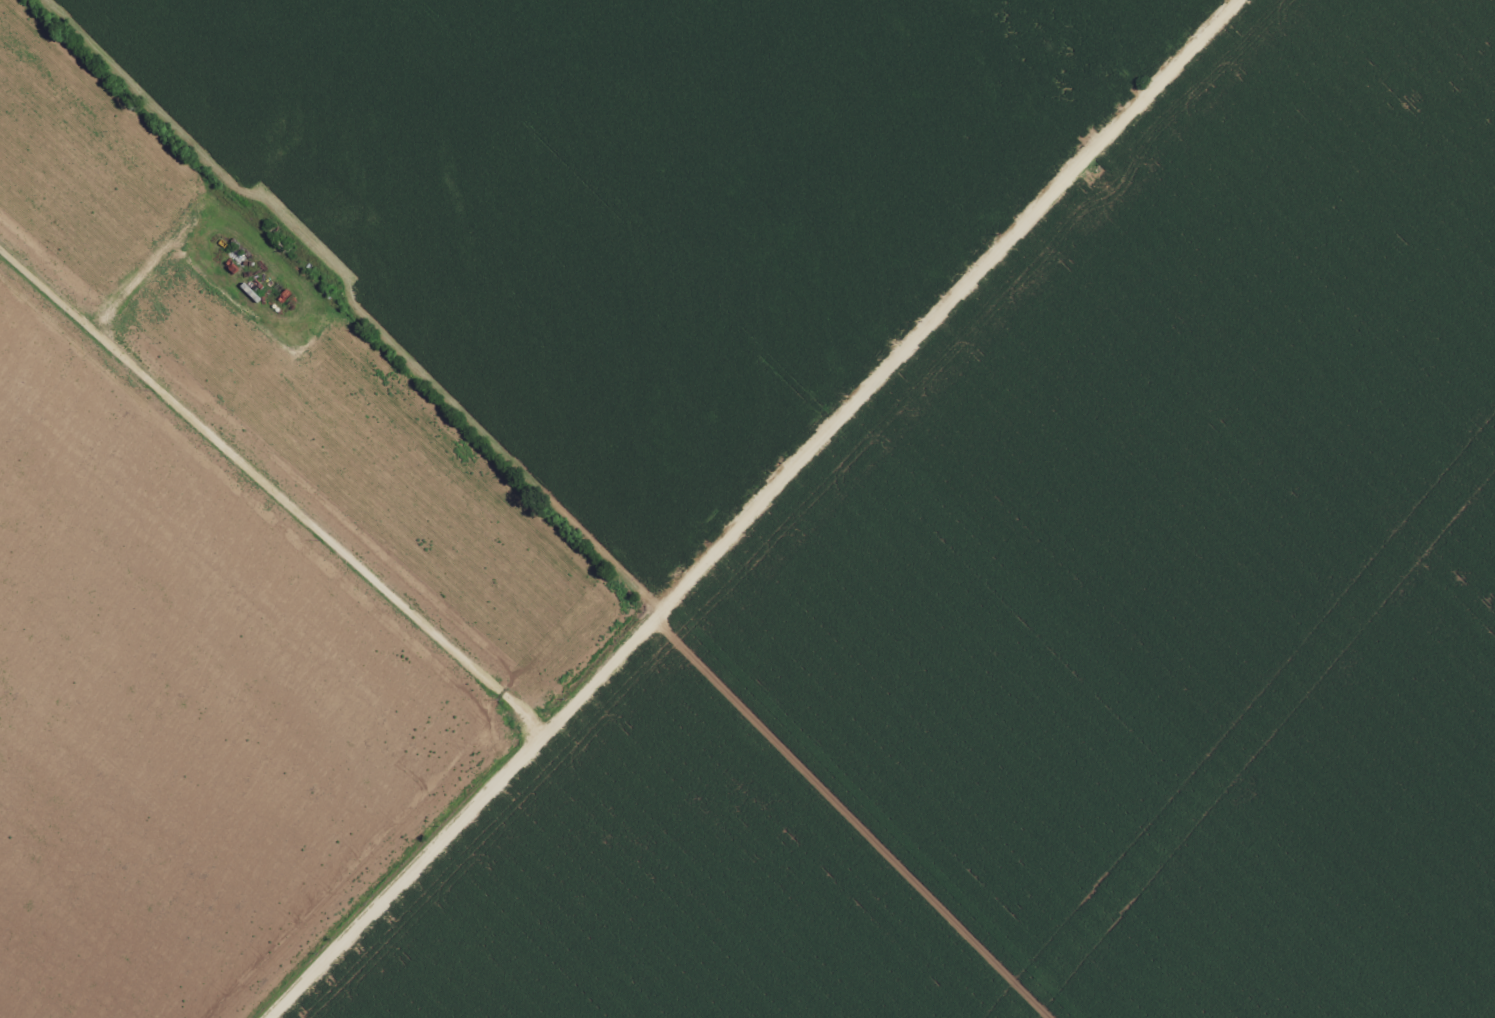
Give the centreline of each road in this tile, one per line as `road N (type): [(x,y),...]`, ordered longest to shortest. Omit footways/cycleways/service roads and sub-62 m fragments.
road 1 (residential): [(270,1017),(532,741),(576,721),(1269,0)]
road 2 (residential): [(532,741),(0,269)]

